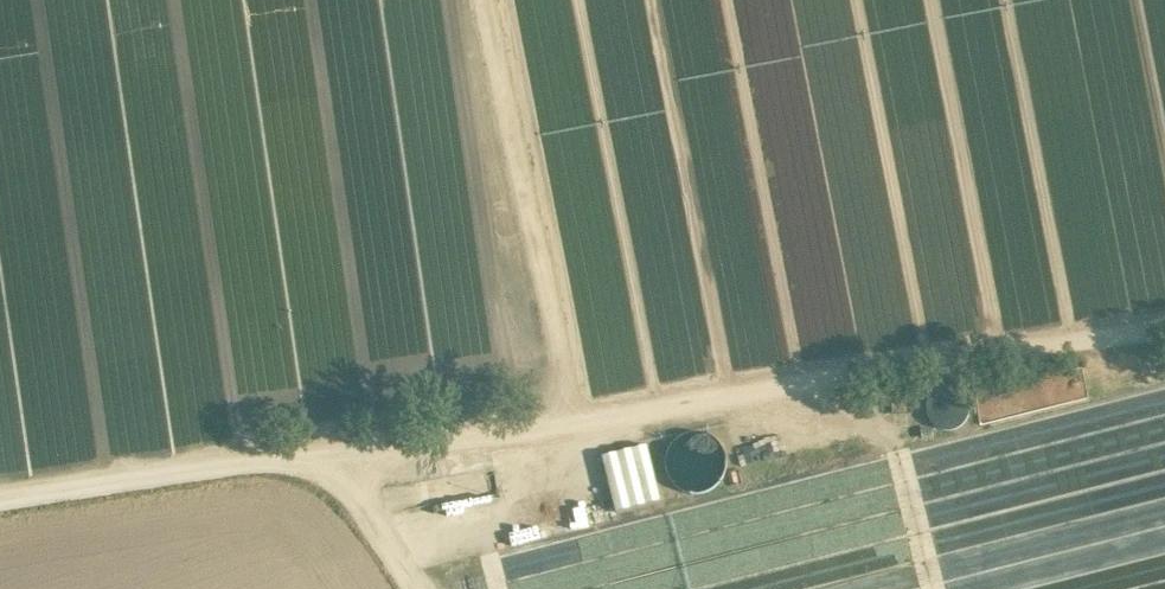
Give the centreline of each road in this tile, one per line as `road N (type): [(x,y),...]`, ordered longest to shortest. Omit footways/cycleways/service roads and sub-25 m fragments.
road 1 (track): [(576,423),(1164,332)]
road 2 (track): [(0,502),(576,423)]
road 3 (track): [(488,0),(576,423)]
road 4 (unclassified): [(342,453),(349,484),(420,588)]

